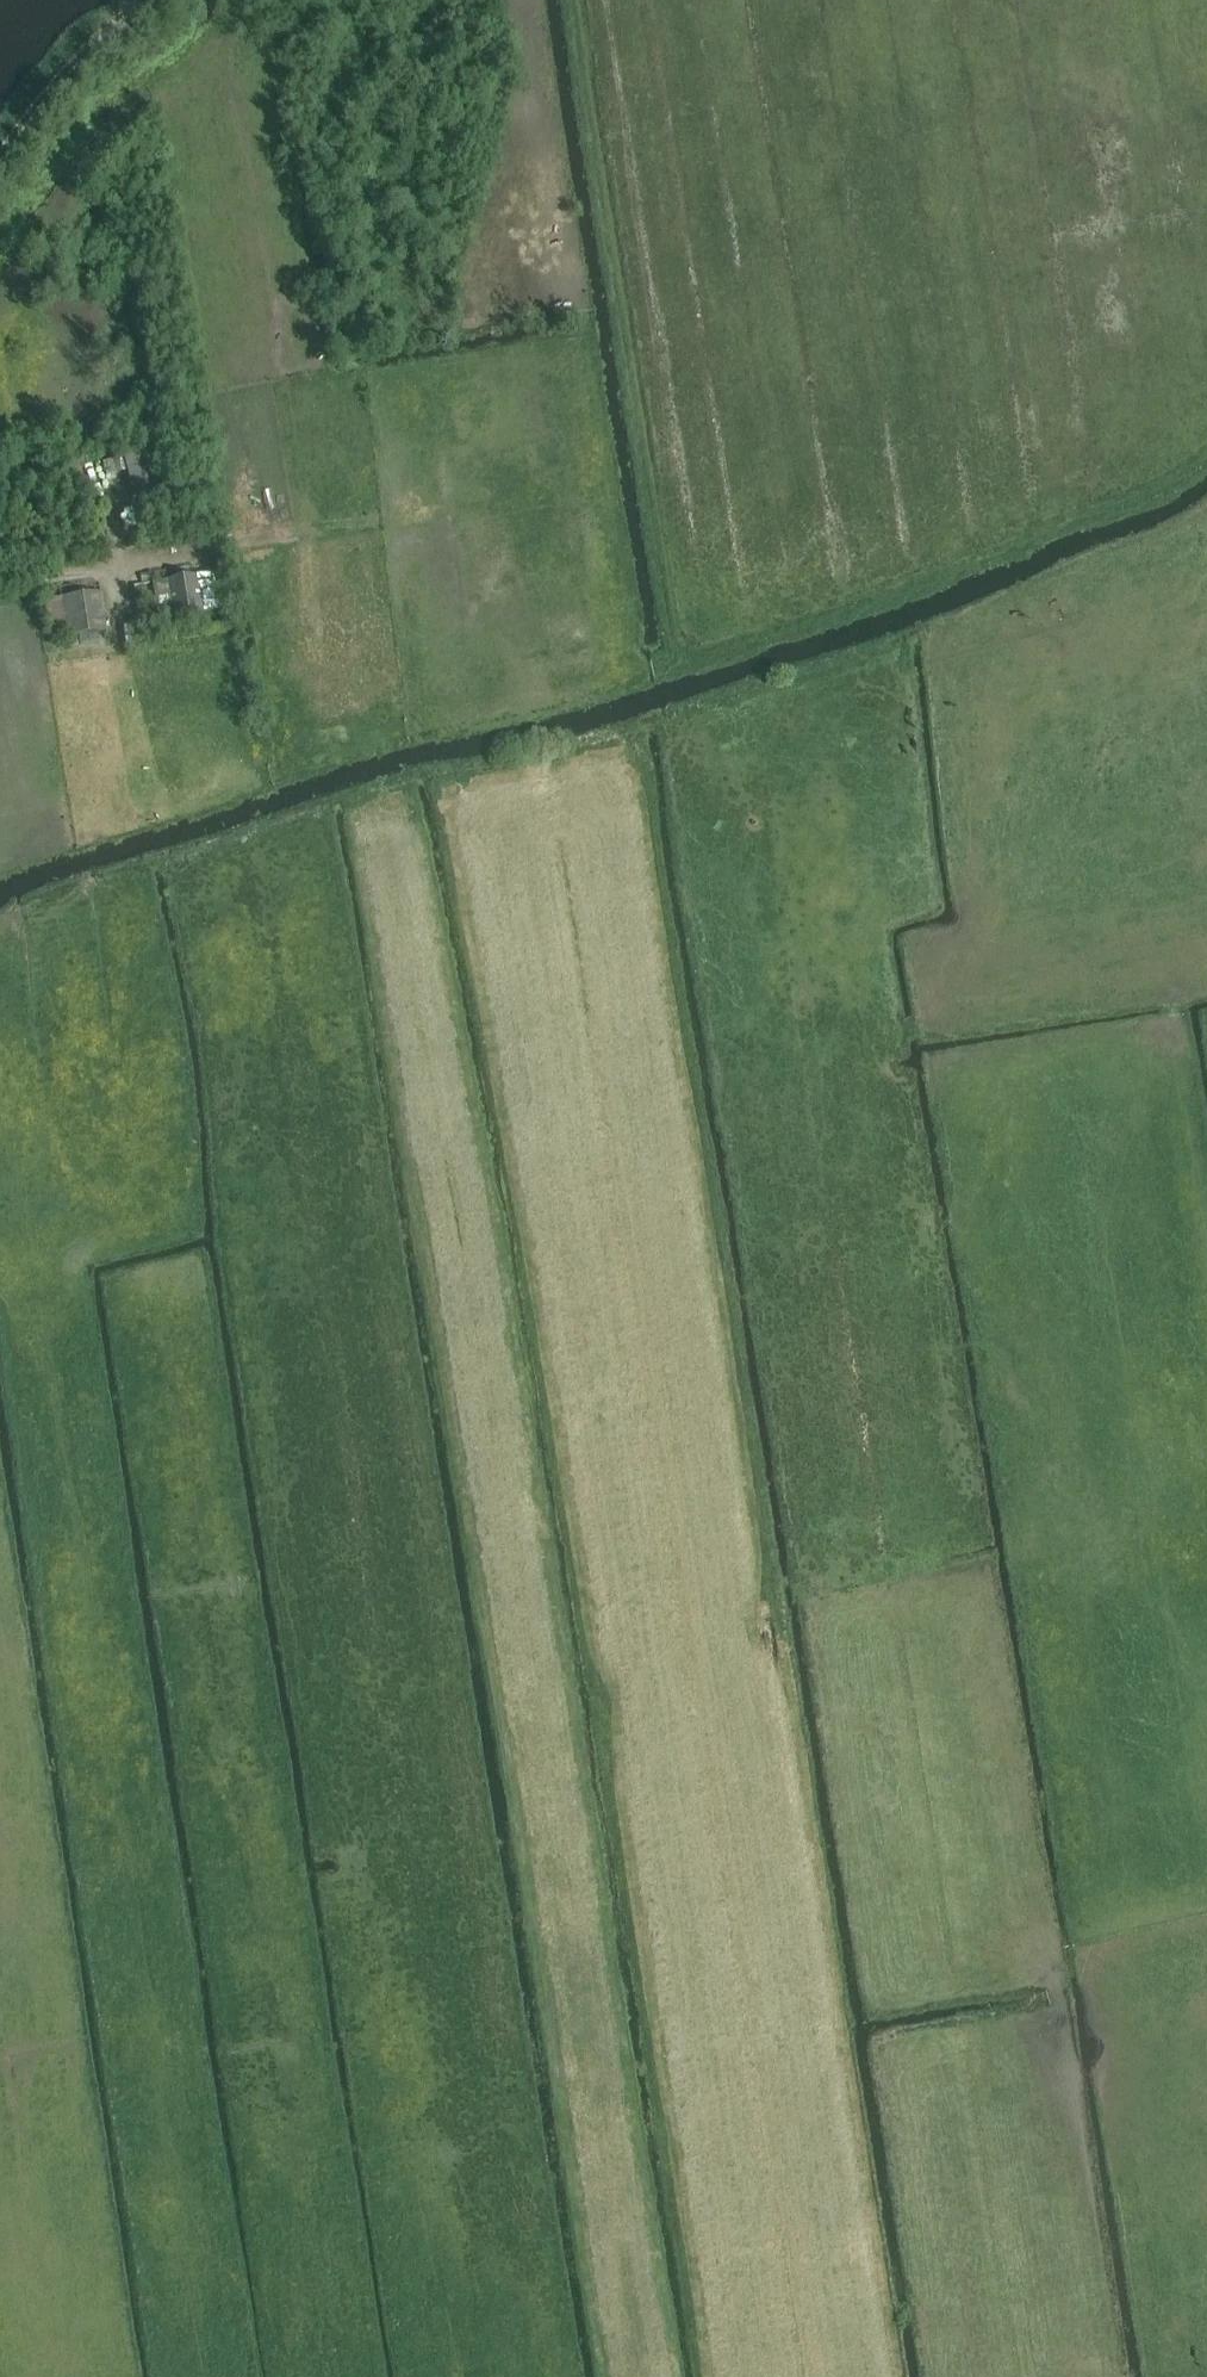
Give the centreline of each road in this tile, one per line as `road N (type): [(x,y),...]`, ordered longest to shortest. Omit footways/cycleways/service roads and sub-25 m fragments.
road 1 (track): [(0,153),(67,66),(134,0)]

